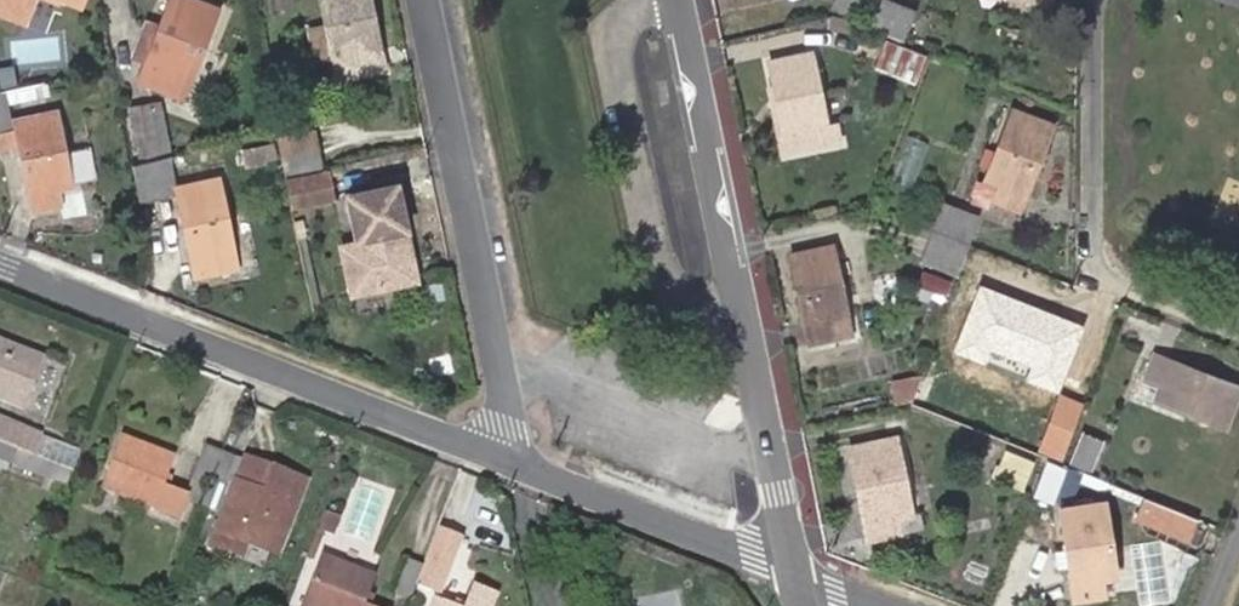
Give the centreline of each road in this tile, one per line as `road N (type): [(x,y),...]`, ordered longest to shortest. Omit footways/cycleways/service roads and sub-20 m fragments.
road 1 (residential): [(794,574),(683,0)]
road 2 (residential): [(0,257),(513,465)]
road 3 (residential): [(423,0),(513,465)]
road 4 (residential): [(1094,0),(1092,267),(1238,326)]
road 5 (residential): [(513,465),(794,574)]

